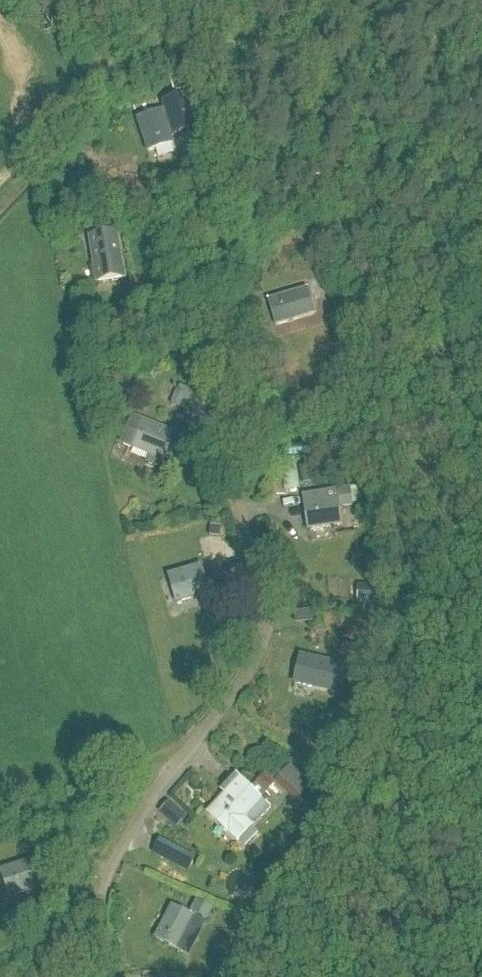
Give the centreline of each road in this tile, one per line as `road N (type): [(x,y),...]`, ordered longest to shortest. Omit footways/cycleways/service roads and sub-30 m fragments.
road 1 (track): [(107,976),(102,903),(116,851),(259,652),(269,625),(225,424),(240,318),(206,211)]
road 2 (track): [(122,52),(0,178)]

